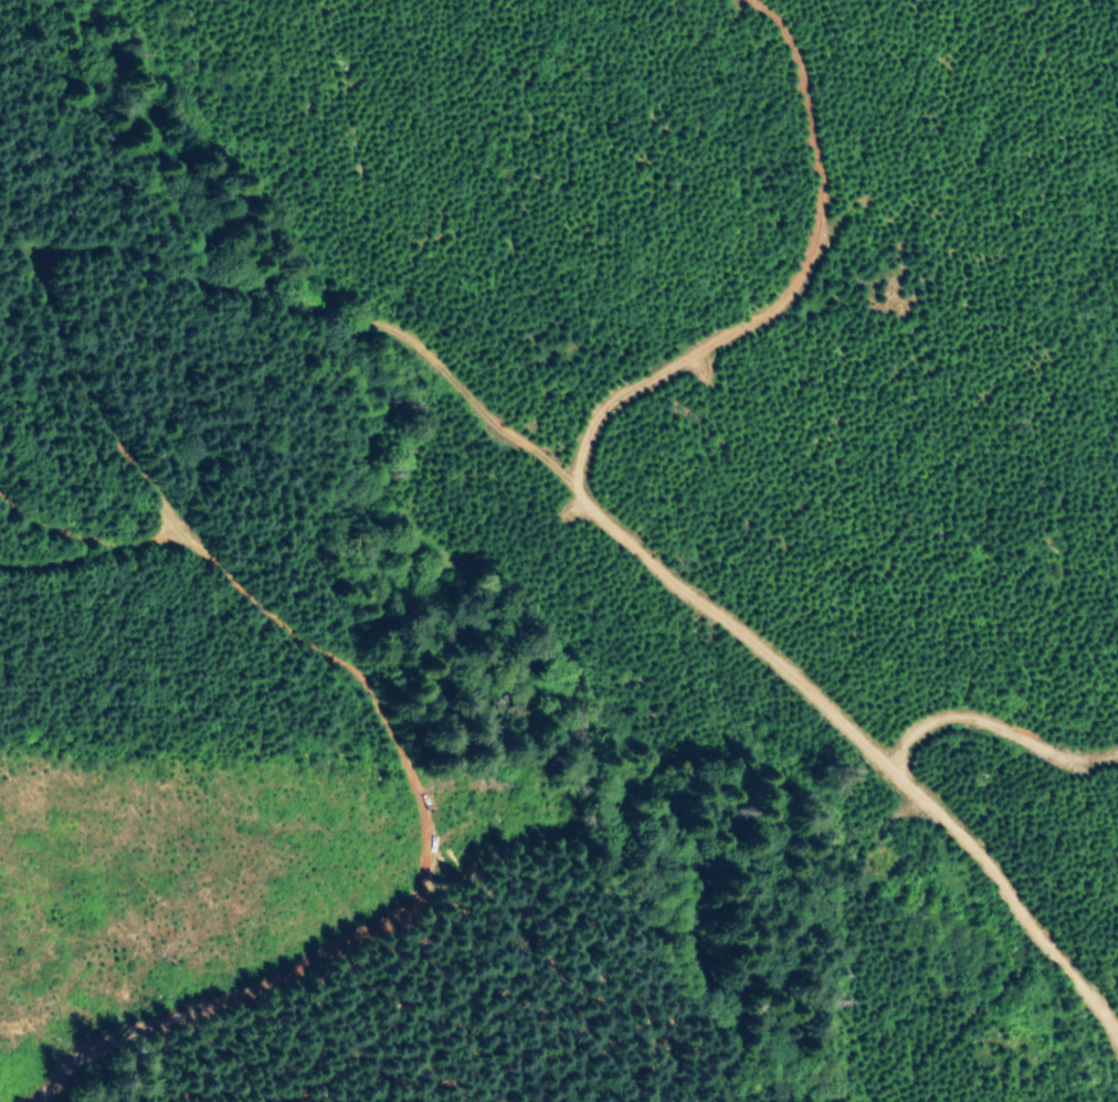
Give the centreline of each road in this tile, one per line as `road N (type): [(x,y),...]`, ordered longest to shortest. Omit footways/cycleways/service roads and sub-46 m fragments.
road 1 (residential): [(1081,1101),(1086,1079),(1047,928),(961,819),(863,722),(710,636),(611,642),(562,564),(562,445),(772,261),(812,202),(812,116),(767,36),(722,0)]

